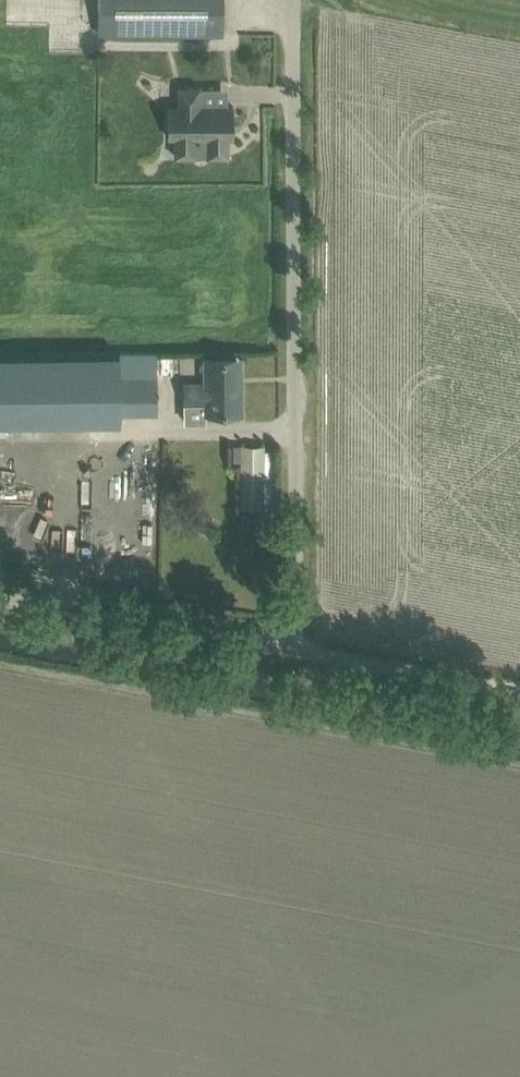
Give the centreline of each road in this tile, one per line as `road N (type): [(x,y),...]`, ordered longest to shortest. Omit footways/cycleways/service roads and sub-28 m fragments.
road 1 (unclassified): [(0,595),(294,648),(293,0)]
road 2 (track): [(519,684),(294,648)]

